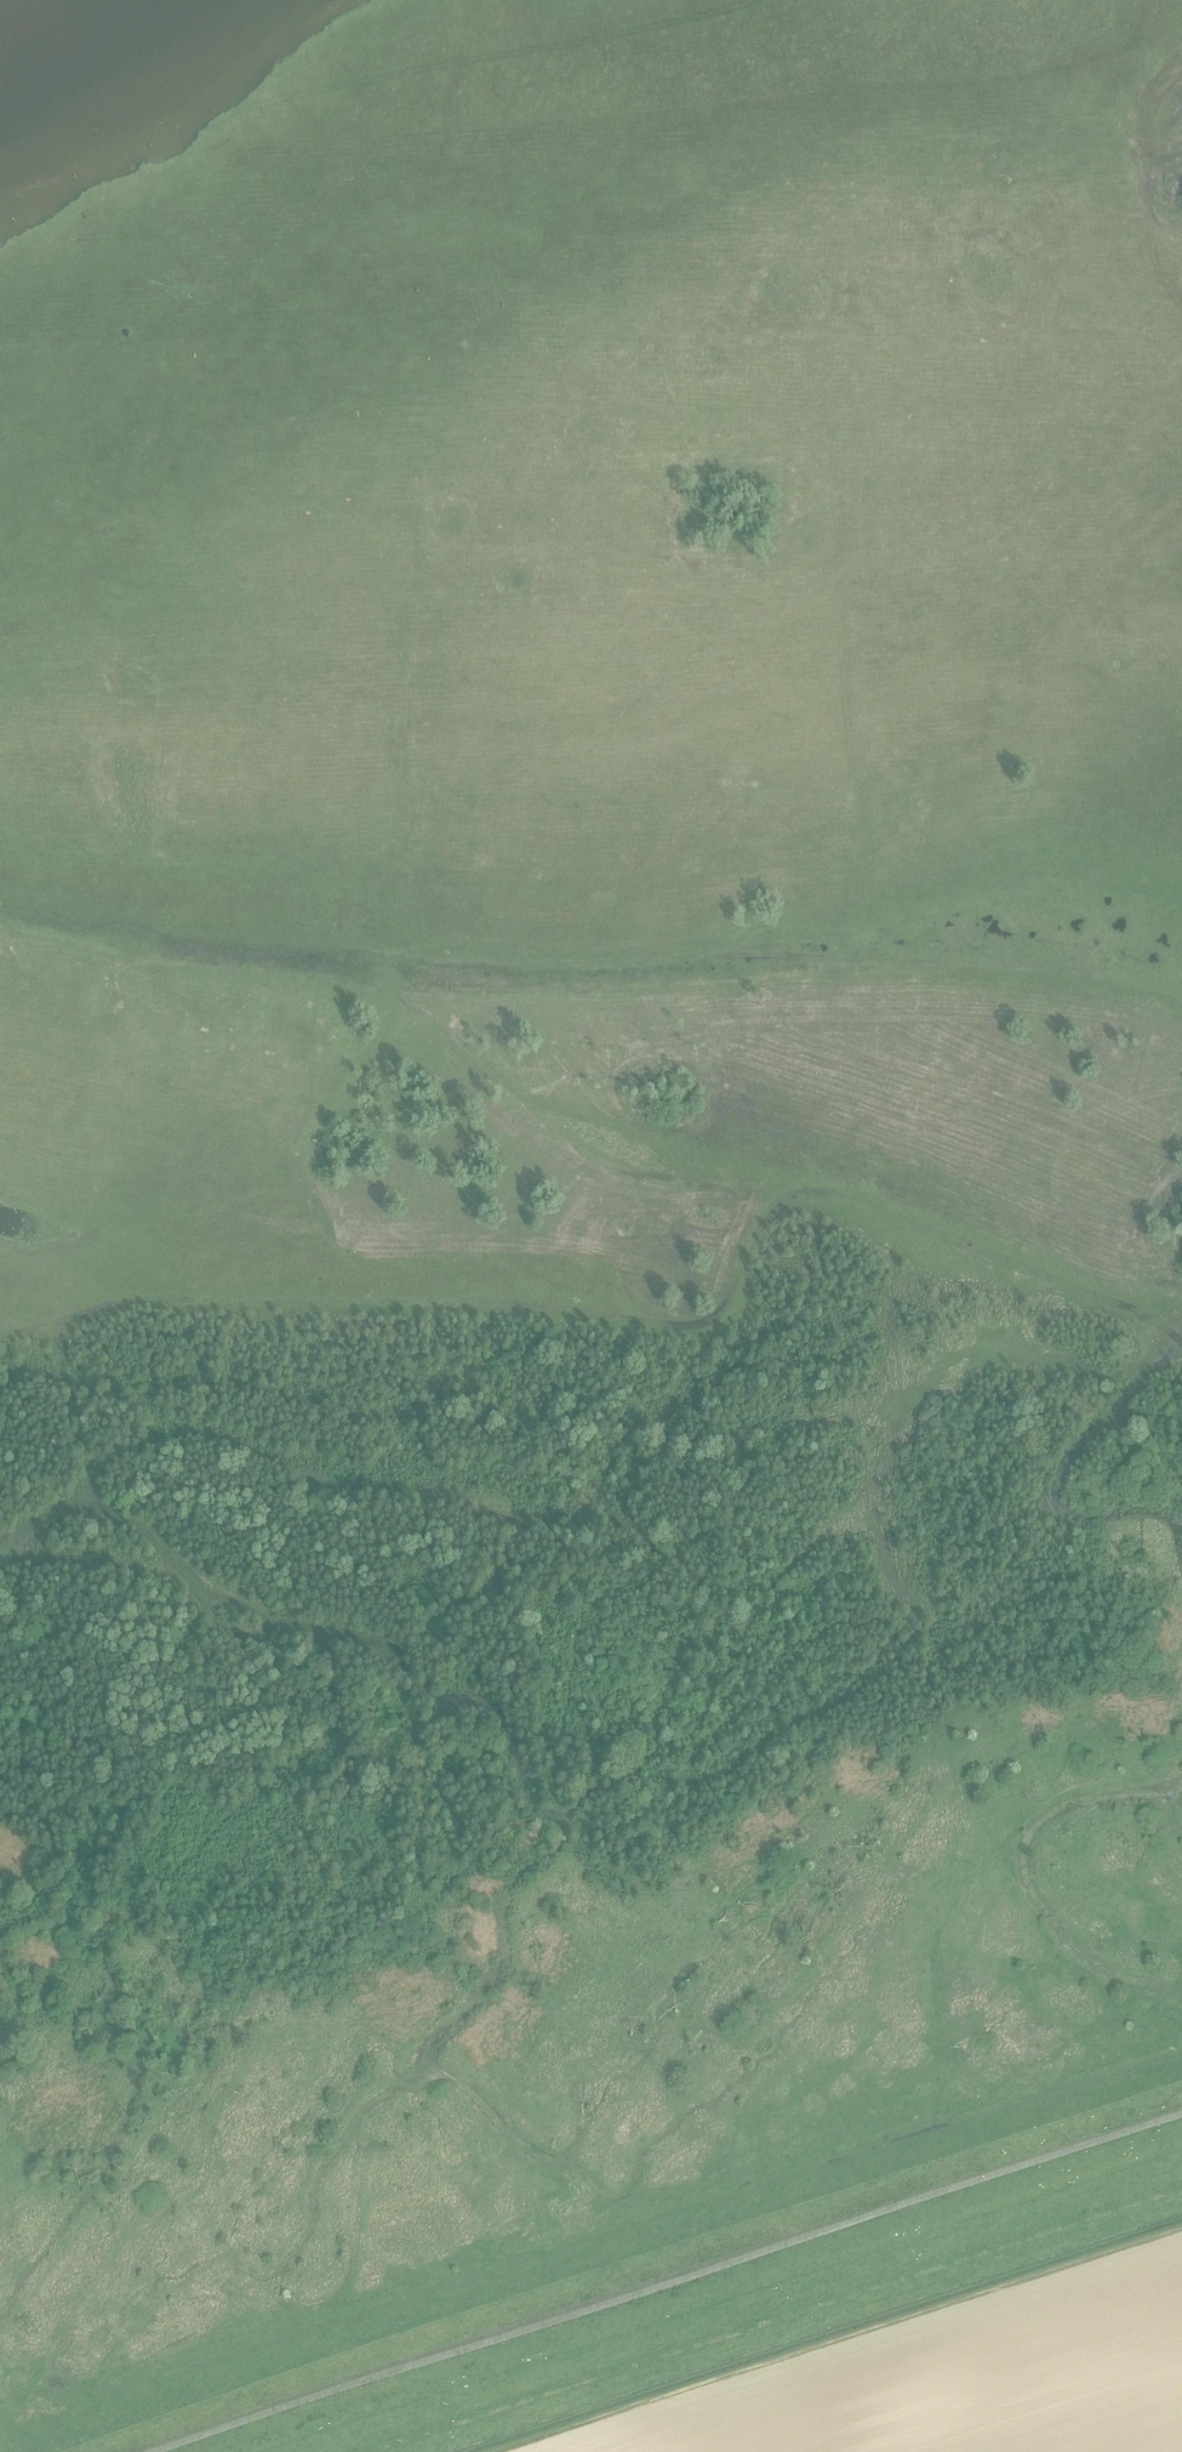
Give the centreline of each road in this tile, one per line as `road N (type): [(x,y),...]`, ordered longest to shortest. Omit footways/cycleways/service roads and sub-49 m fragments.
road 1 (track): [(1181,2190),(366,2451)]

